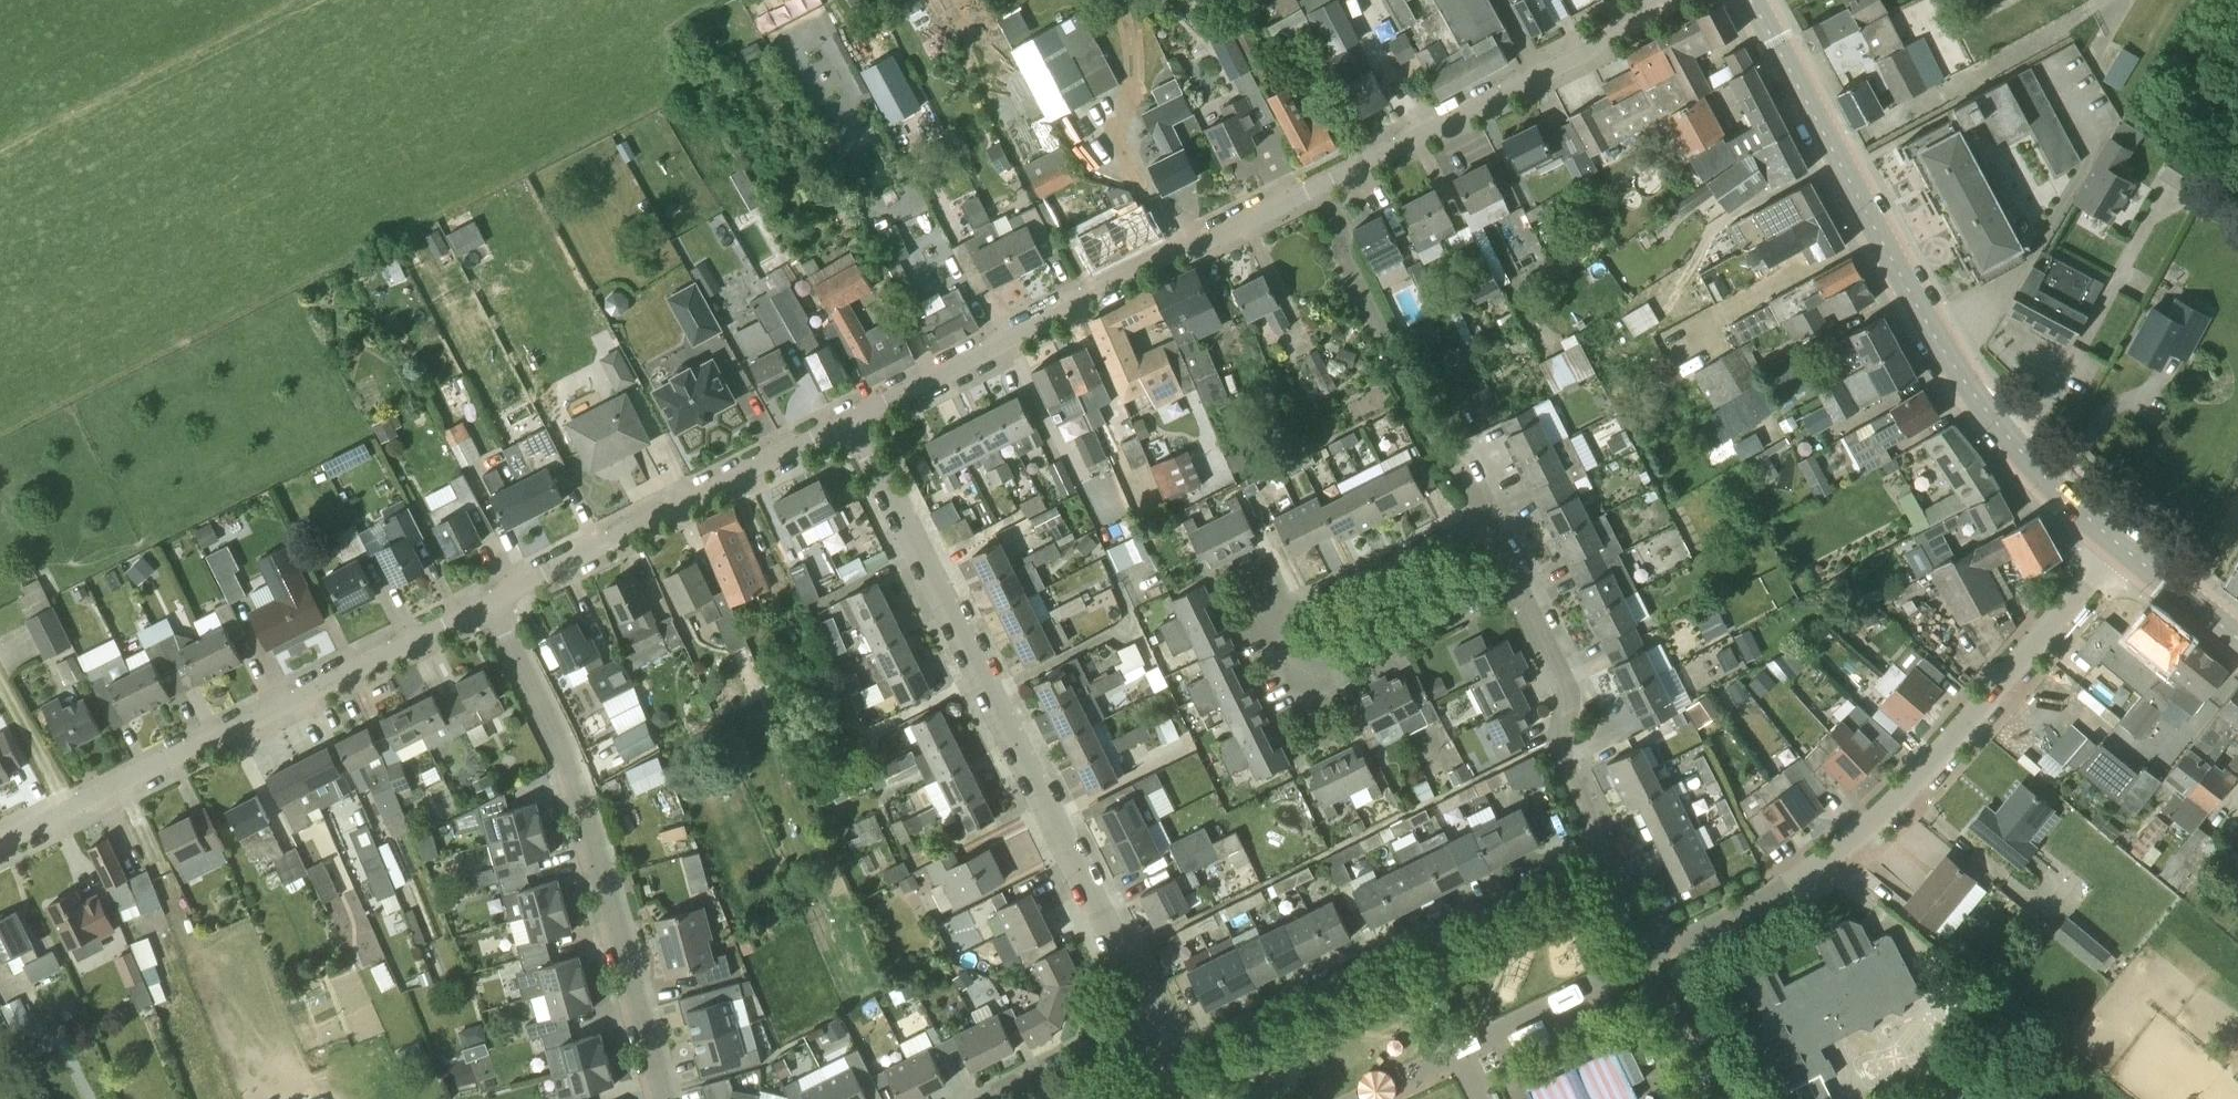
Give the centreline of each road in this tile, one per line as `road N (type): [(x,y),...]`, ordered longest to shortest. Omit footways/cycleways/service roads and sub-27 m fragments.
road 1 (residential): [(847,419),(1587,50),(1653,0)]
road 2 (residential): [(1152,1018),(847,419)]
road 3 (secondary): [(2118,544),(2036,468),(1959,373),(1751,0)]
road 4 (residential): [(1662,952),(1789,888),(1878,824),(2118,544)]
road 5 (residential): [(0,842),(492,602)]
road 6 (residential): [(664,1098),(576,780),(492,602)]
road 7 (residential): [(1513,576),(1333,664),(1307,664),(1291,649),(1287,630),(1301,606),(1485,516)]
road 8 (residential): [(1174,1058),(1605,848)]
road 9 (residential): [(492,602),(847,419)]
road 10 (residential): [(1360,1098),(1662,952)]
road 11 (residential): [(1605,848),(1570,775),(1563,737),(1570,695),(1513,576)]
road 12 (secondary): [(2237,637),(2118,544)]
road 13 (track): [(70,807),(0,685)]

